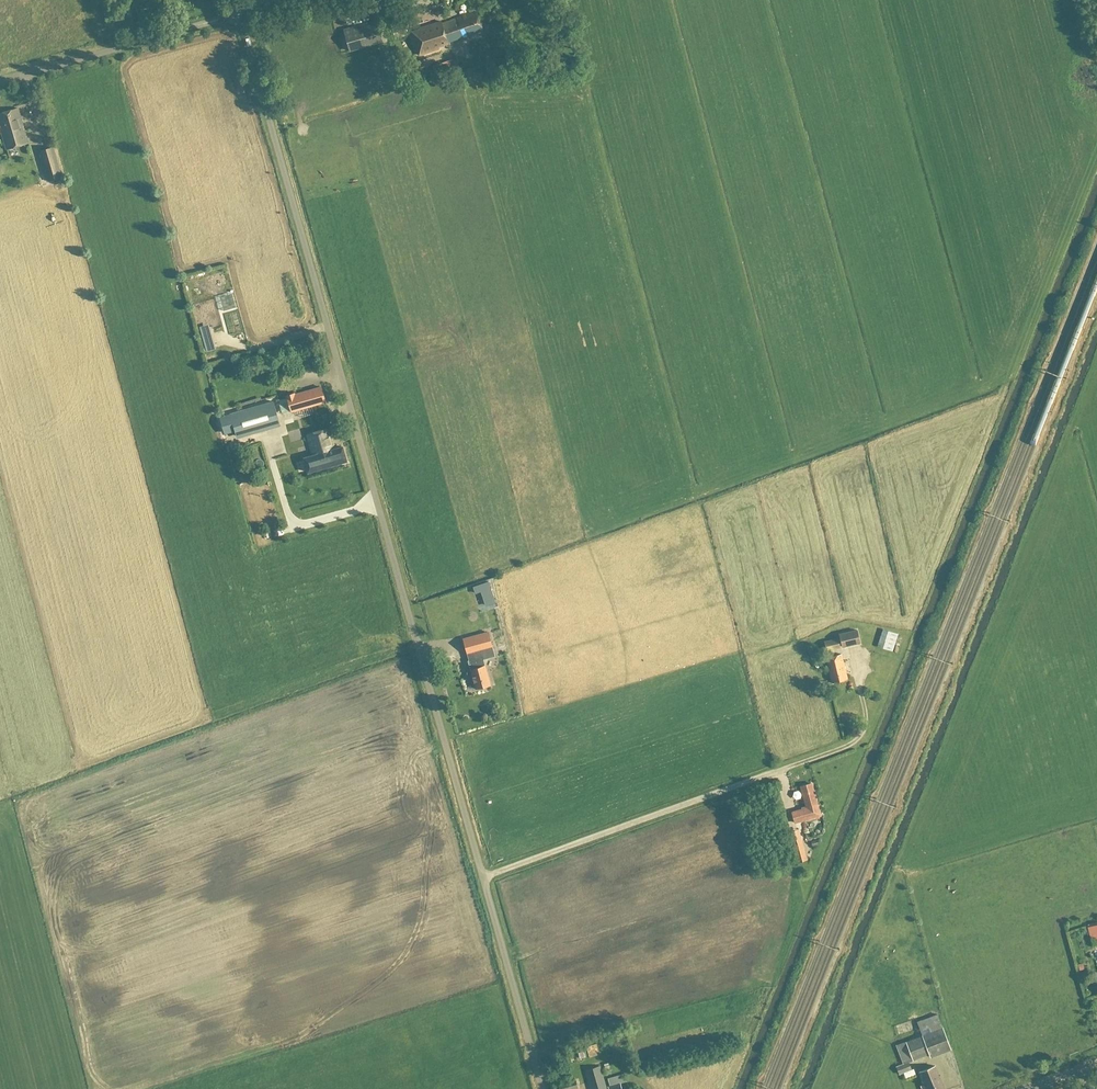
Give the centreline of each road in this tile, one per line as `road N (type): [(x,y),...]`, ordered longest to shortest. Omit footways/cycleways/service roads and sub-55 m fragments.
road 1 (unclassified): [(541,1088),(239,14)]
road 2 (track): [(858,682),(865,723),(850,745),(482,879)]
road 3 (unclassified): [(0,81),(239,14)]

